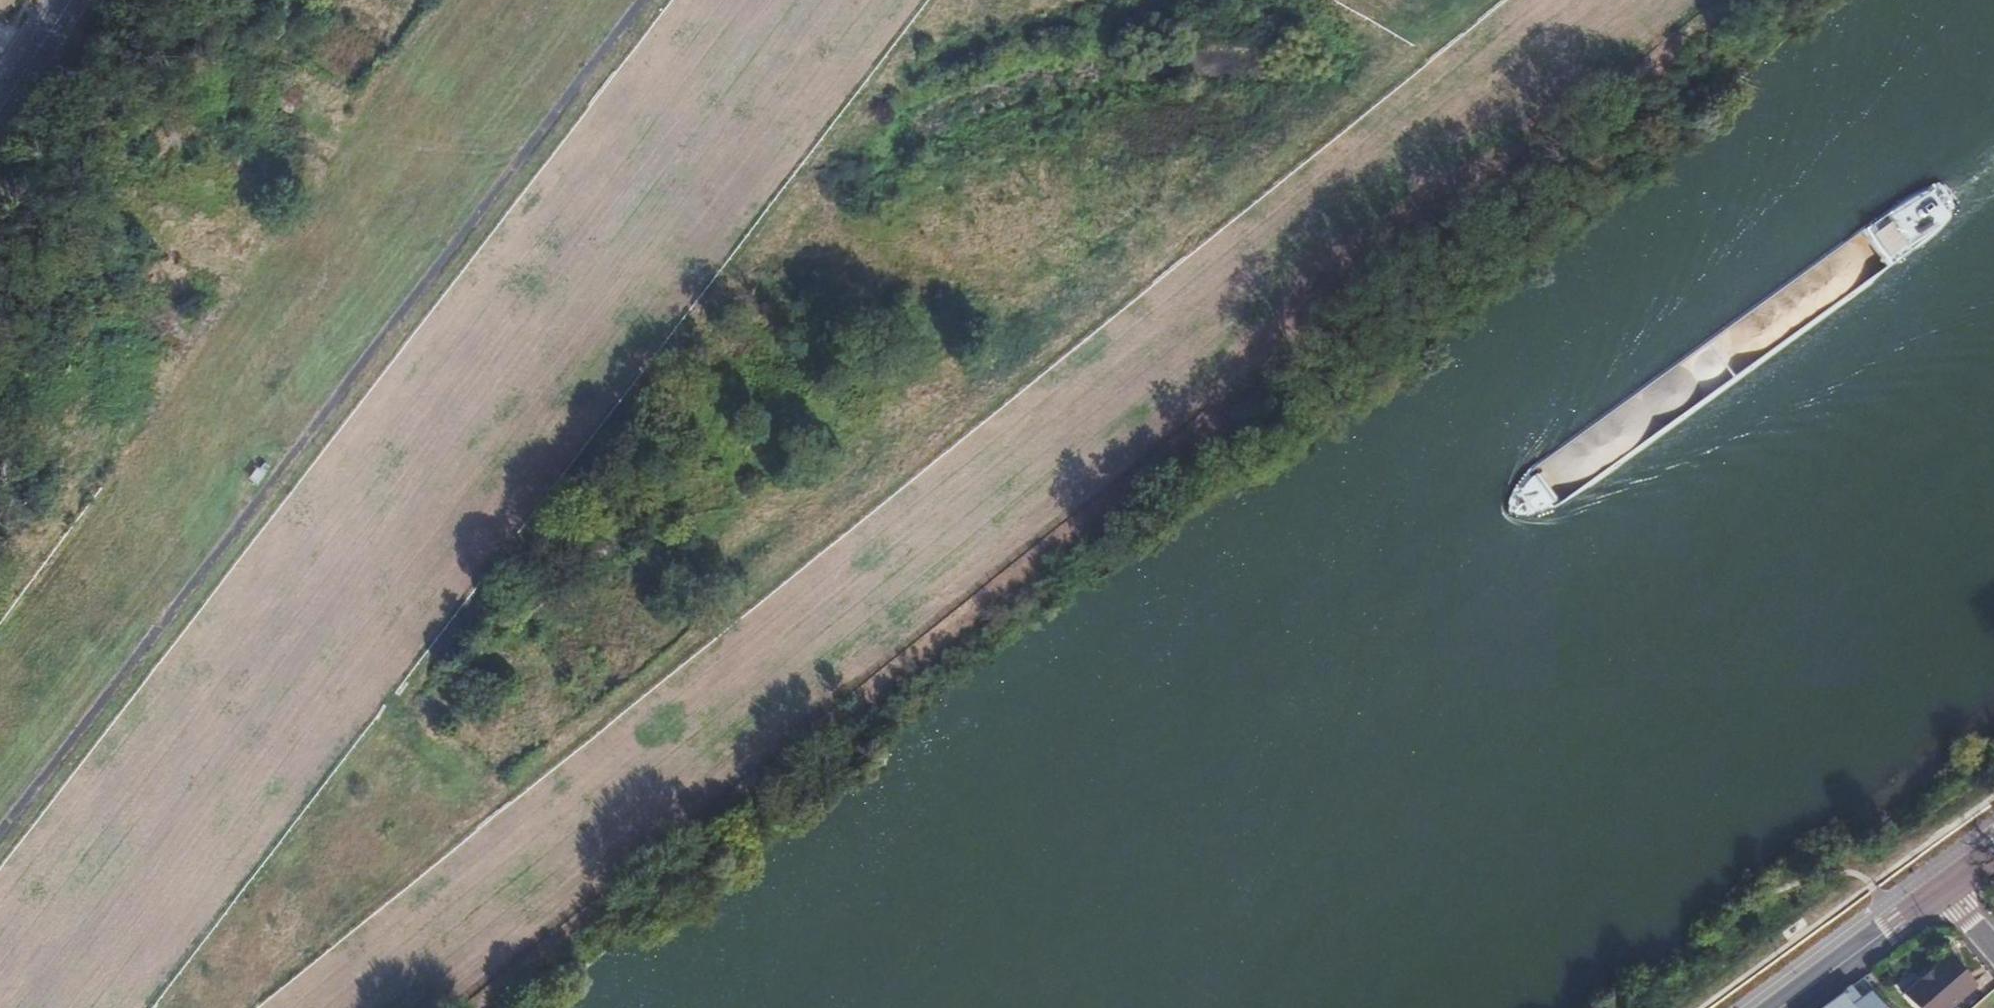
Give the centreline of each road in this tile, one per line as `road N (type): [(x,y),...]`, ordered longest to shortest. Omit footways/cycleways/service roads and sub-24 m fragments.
road 1 (residential): [(1780,1007),(1945,887)]
road 2 (residential): [(0,106),(64,0)]

